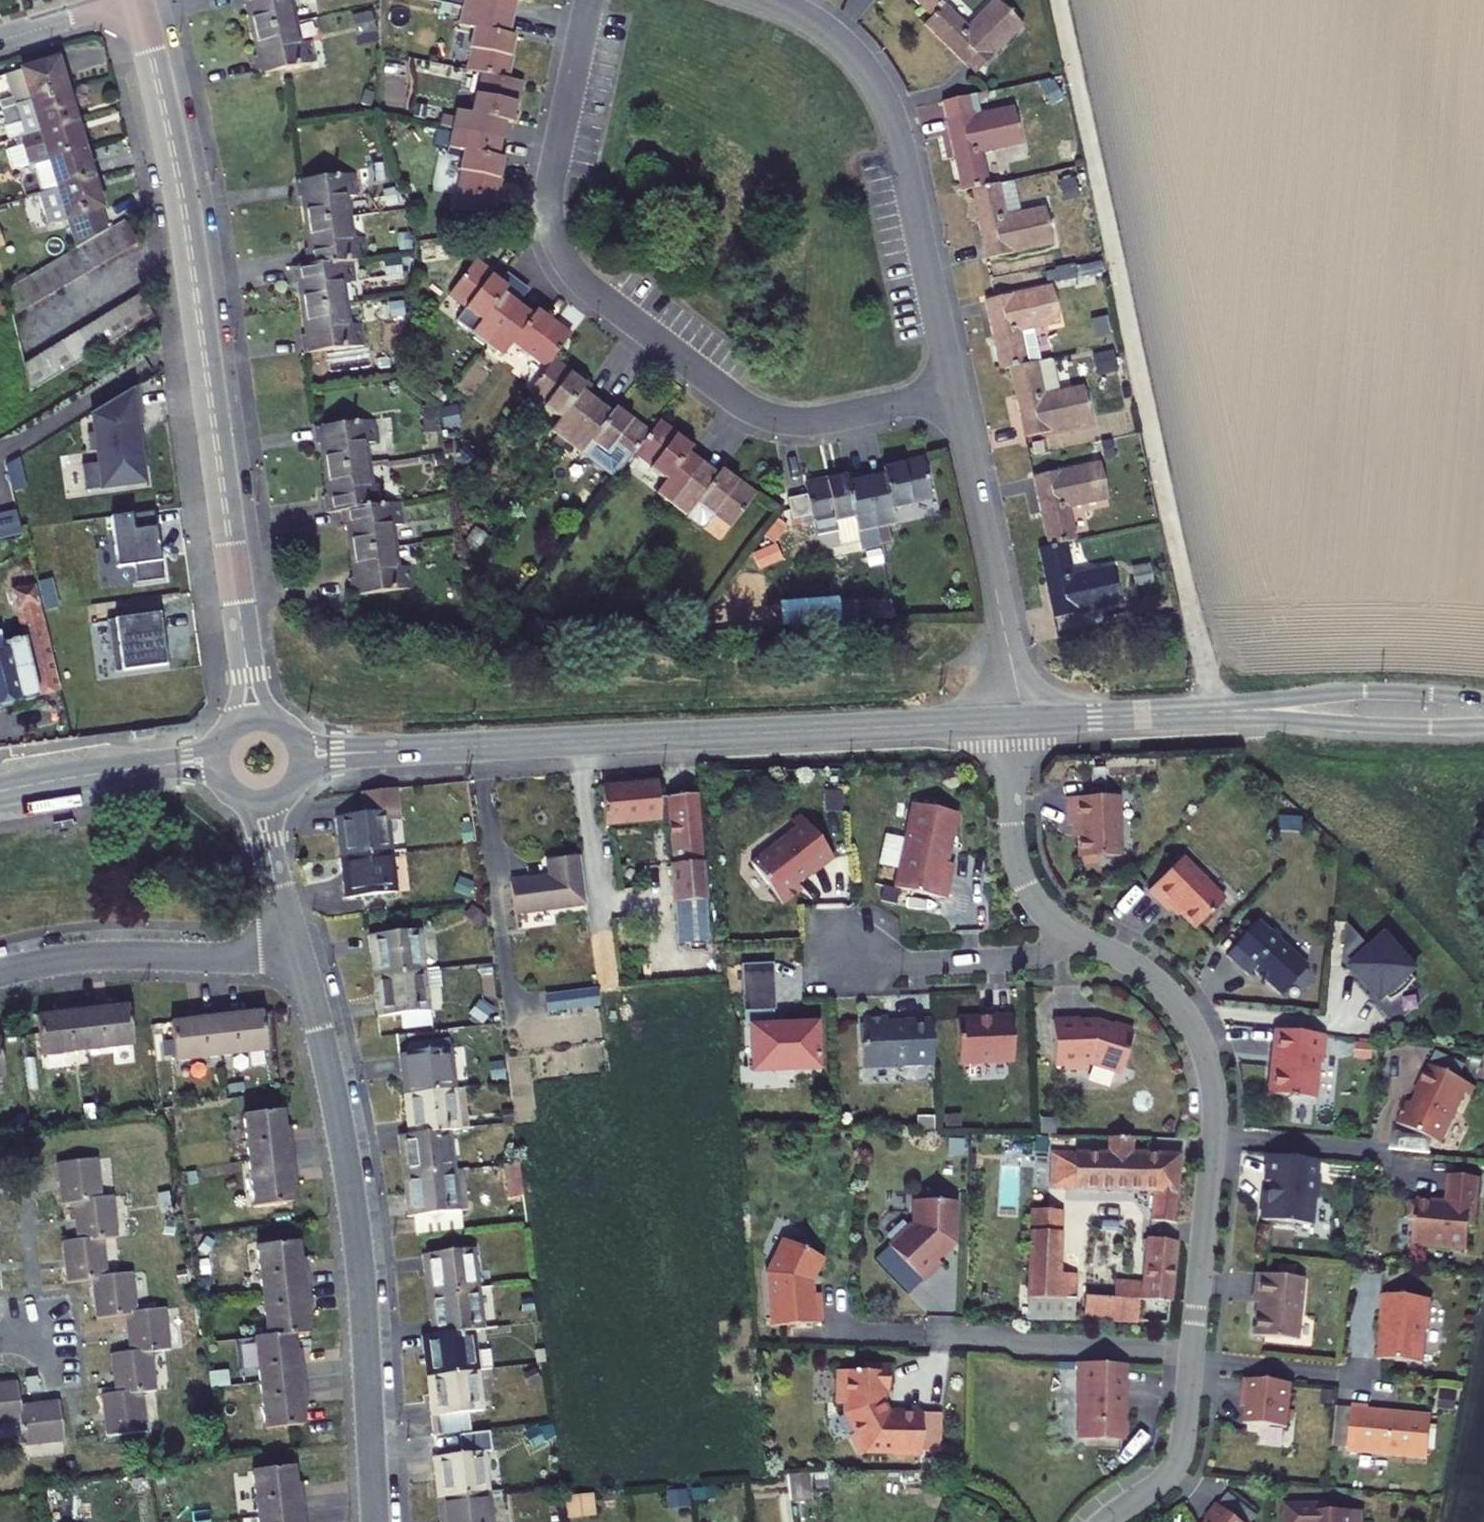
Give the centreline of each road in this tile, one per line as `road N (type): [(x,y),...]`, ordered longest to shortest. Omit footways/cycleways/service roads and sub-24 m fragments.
road 1 (residential): [(252,721),(186,219),(136,0)]
road 2 (track): [(1062,0),(1201,660),(1199,713)]
road 3 (secondary): [(301,756),(1017,721)]
road 4 (residential): [(589,0),(548,204),(557,246),(578,277),(776,418),(834,418),(952,393)]
road 5 (residential): [(1073,936),(1140,969),(1175,999),(1199,1038),(1216,1103),(1184,1443),(1163,1482),(1105,1521)]
road 6 (residential): [(303,959),(355,1211),(376,1521)]
road 7 (residential): [(952,393),(890,111),(847,47),(769,0)]
road 8 (residential): [(1017,721),(1012,662),(952,393)]
road 9 (residential): [(0,975),(88,959),(303,959)]
road 10 (secondary): [(1483,700),(1365,692),(1199,713)]
road 11 (secondary): [(1199,713),(1483,725)]
road 12 (residential): [(819,967),(1016,958),(1073,936)]
road 13 (residential): [(1073,936),(1044,914),(1018,866),(1017,721)]
road 14 (secondary): [(0,792),(218,761)]
road 15 (secondary): [(1017,721),(1199,713)]
road 16 (residential): [(261,803),(303,959)]

